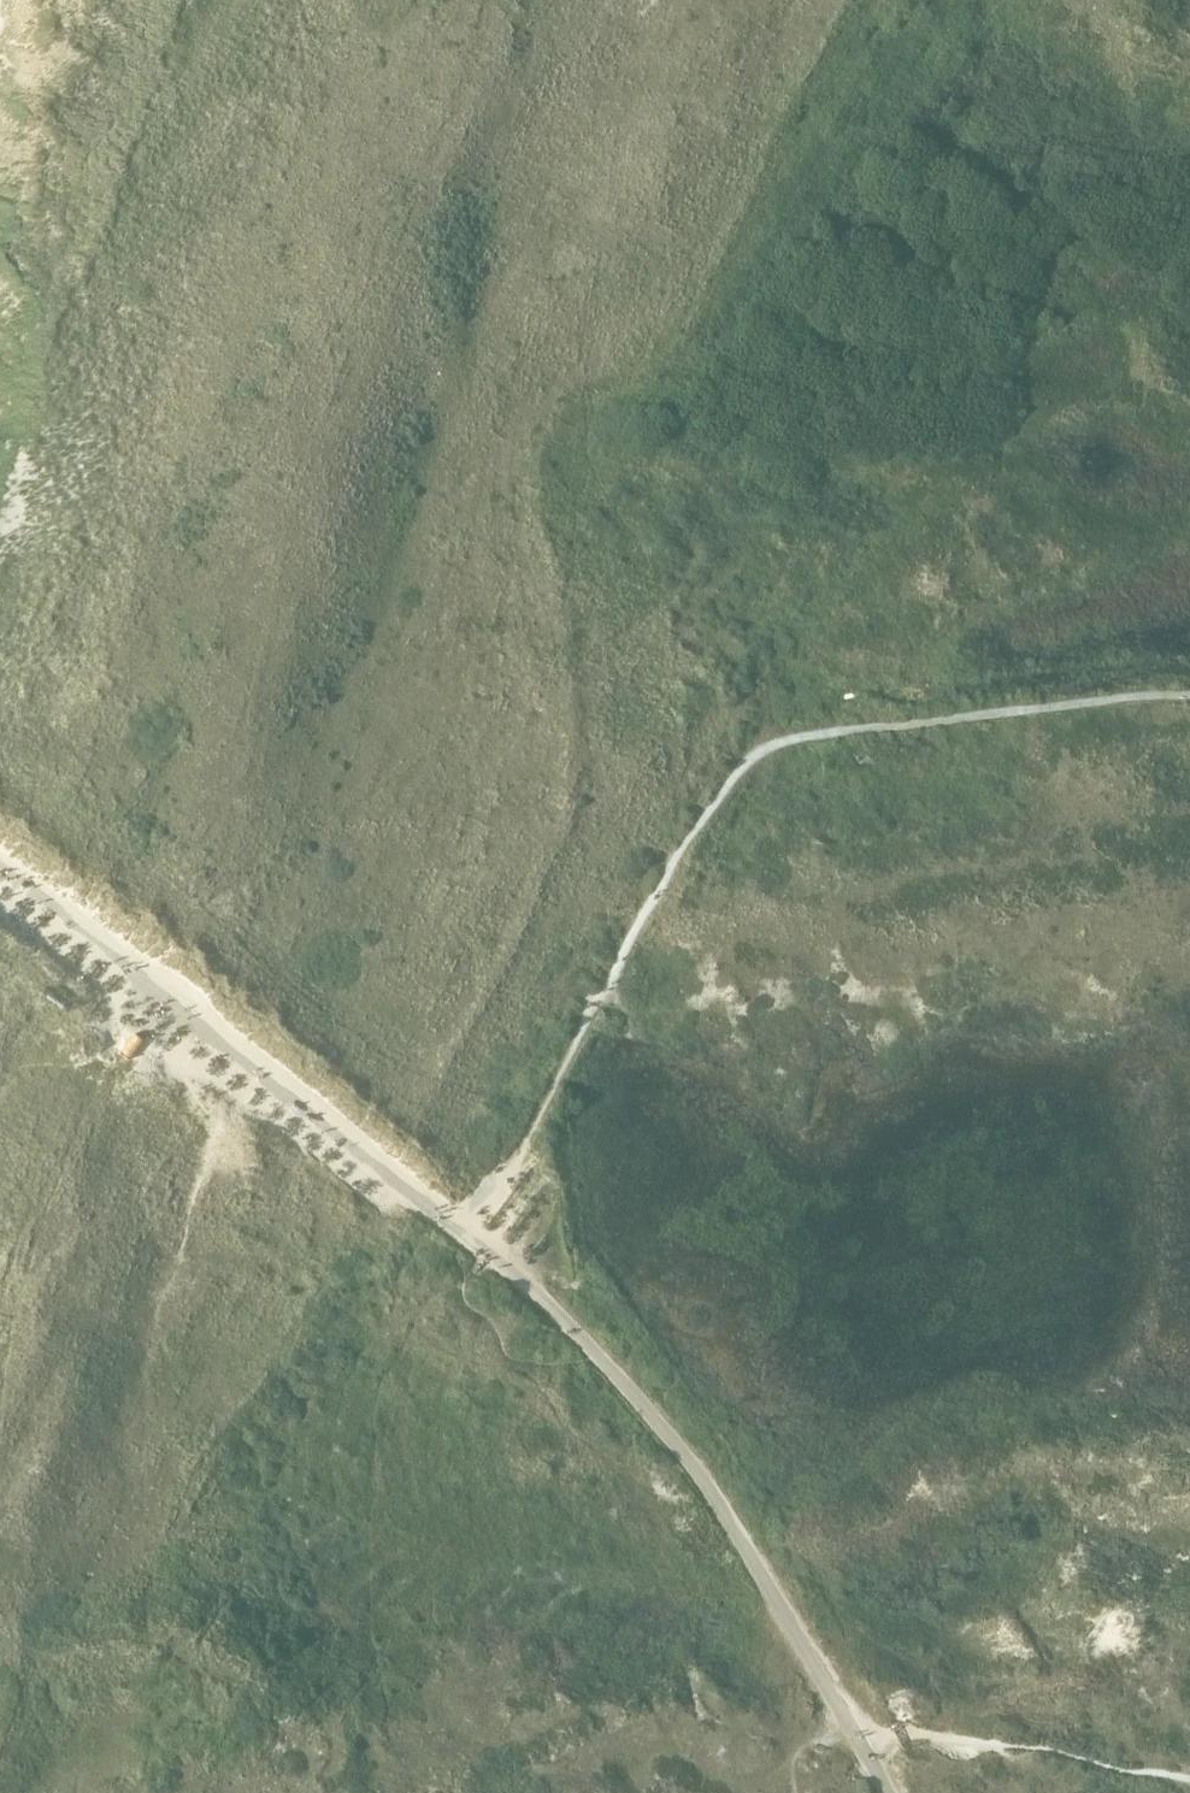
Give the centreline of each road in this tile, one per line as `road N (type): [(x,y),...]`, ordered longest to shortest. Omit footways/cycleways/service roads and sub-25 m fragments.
road 1 (unclassified): [(886,1792),(702,1482),(576,1333),(452,1223)]
road 2 (unclassified): [(0,872),(452,1223)]

